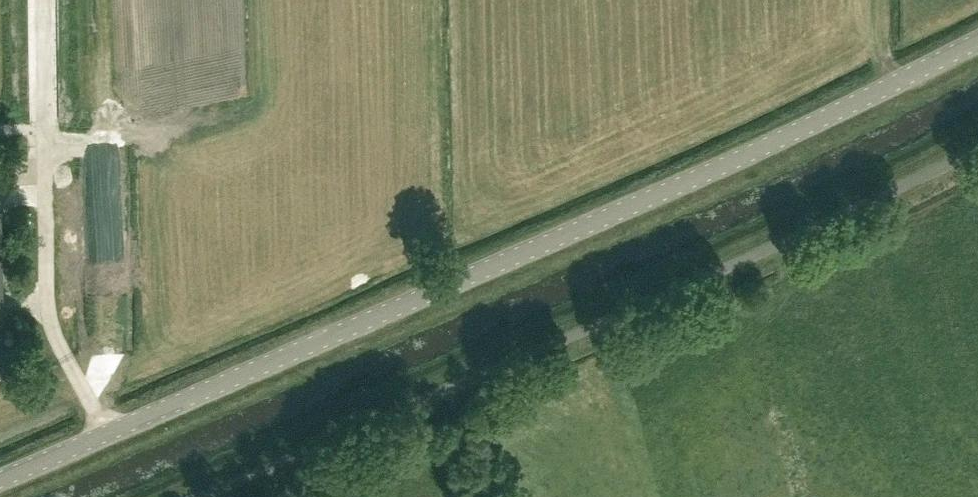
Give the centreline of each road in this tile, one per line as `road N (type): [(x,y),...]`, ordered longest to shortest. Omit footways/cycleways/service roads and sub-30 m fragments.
road 1 (unclassified): [(0,478),(759,150),(977,41)]
road 2 (unclassified): [(197,496),(777,243),(977,146)]

